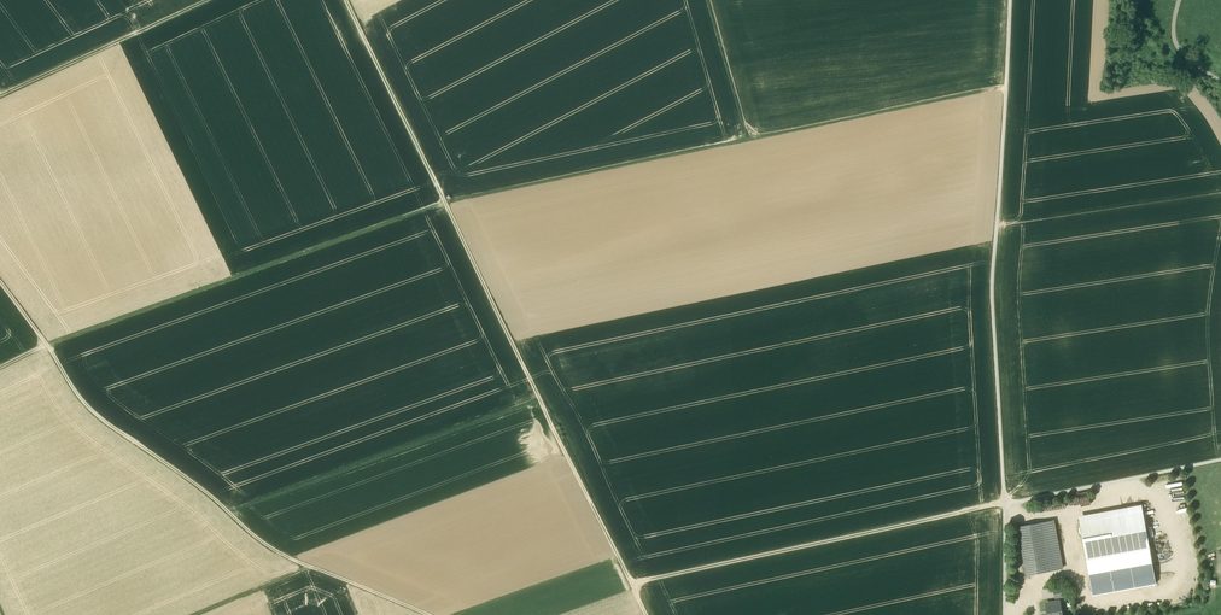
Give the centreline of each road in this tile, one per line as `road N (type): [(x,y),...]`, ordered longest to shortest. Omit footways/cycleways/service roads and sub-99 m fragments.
road 1 (track): [(0,368),(445,202),(1006,89)]
road 2 (track): [(646,614),(347,0)]
road 3 (track): [(0,282),(79,397),(107,423),(285,558),(428,614)]
road 4 (track): [(1005,503),(992,285),(1010,0)]
road 5 (track): [(631,584),(1005,503)]
road 6 (track): [(1078,572),(1086,608),(1180,587),(1161,496),(1116,497)]
road 7 (track): [(207,0),(0,97)]
road 8 (track): [(1220,461),(1005,503)]
road 9 (track): [(1007,611),(1039,593),(1044,581),(1078,572),(1066,509),(1025,518),(1005,503)]
road 10 (track): [(707,0),(747,140)]
road 11 (track): [(194,614),(309,566)]

